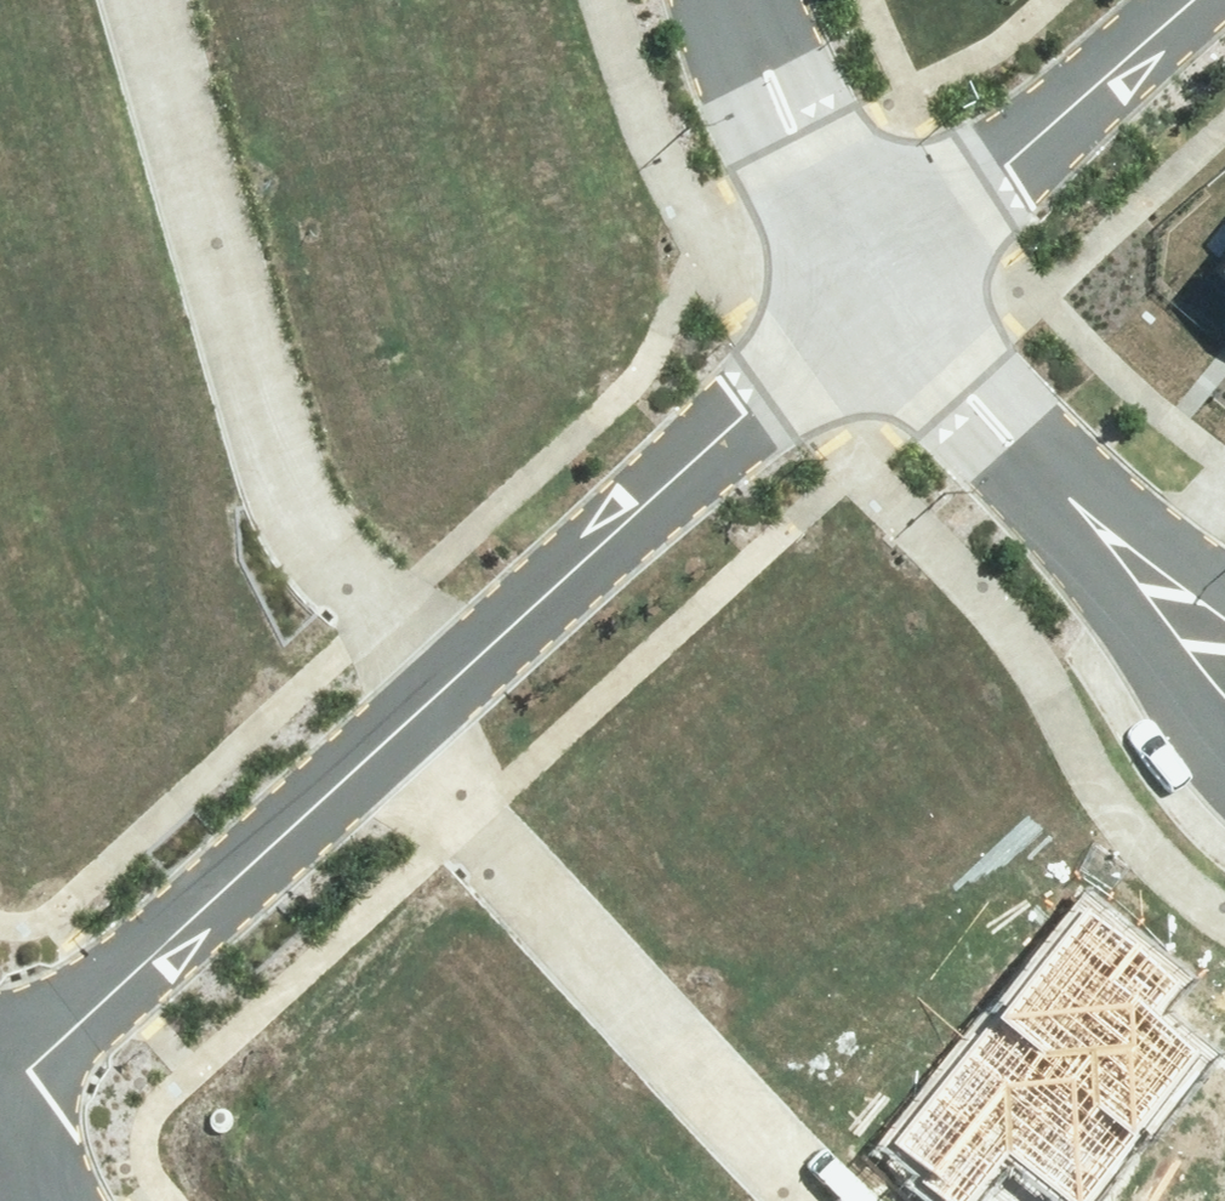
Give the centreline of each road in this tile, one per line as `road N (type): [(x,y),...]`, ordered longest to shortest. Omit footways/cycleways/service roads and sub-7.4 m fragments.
road 1 (residential): [(141,0),(231,315),(302,493),(428,690)]
road 2 (residential): [(370,748),(819,1200)]
road 3 (residential): [(428,690),(862,290)]
road 4 (residential): [(0,1098),(370,748)]
road 5 (residential): [(862,290),(1187,0)]
road 6 (residential): [(862,290),(754,123),(705,0)]
road 7 (residential): [(1071,544),(862,290)]
road 8 (residential): [(1224,769),(1180,719),(1071,544)]
road 9 (residential): [(1071,544),(1224,613)]

